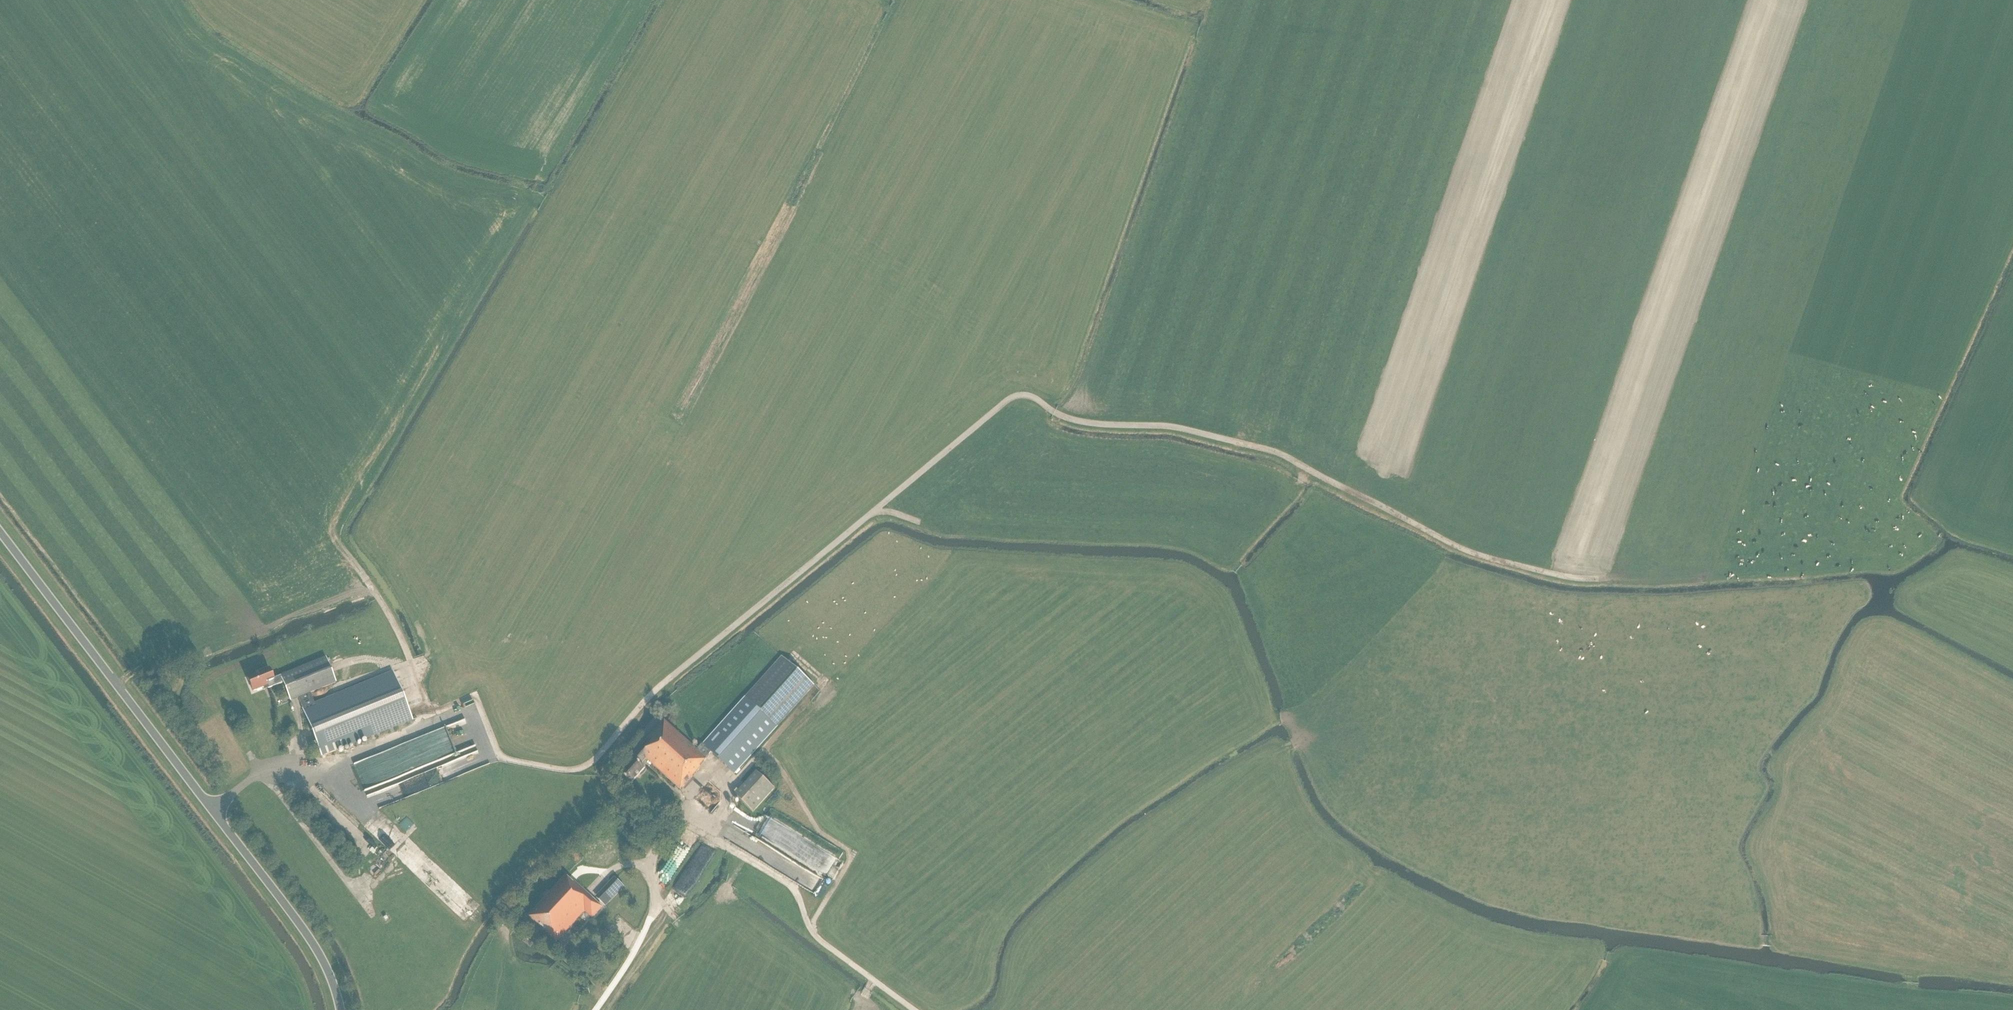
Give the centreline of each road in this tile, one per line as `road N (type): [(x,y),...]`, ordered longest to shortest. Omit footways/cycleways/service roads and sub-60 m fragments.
road 1 (tertiary): [(340,1009),(311,942),(0,532)]
road 2 (track): [(913,1009),(814,933),(794,888),(715,841)]
road 3 (track): [(811,927),(854,854),(820,832),(762,750)]
road 4 (unclassified): [(595,1009),(650,917),(649,868)]

